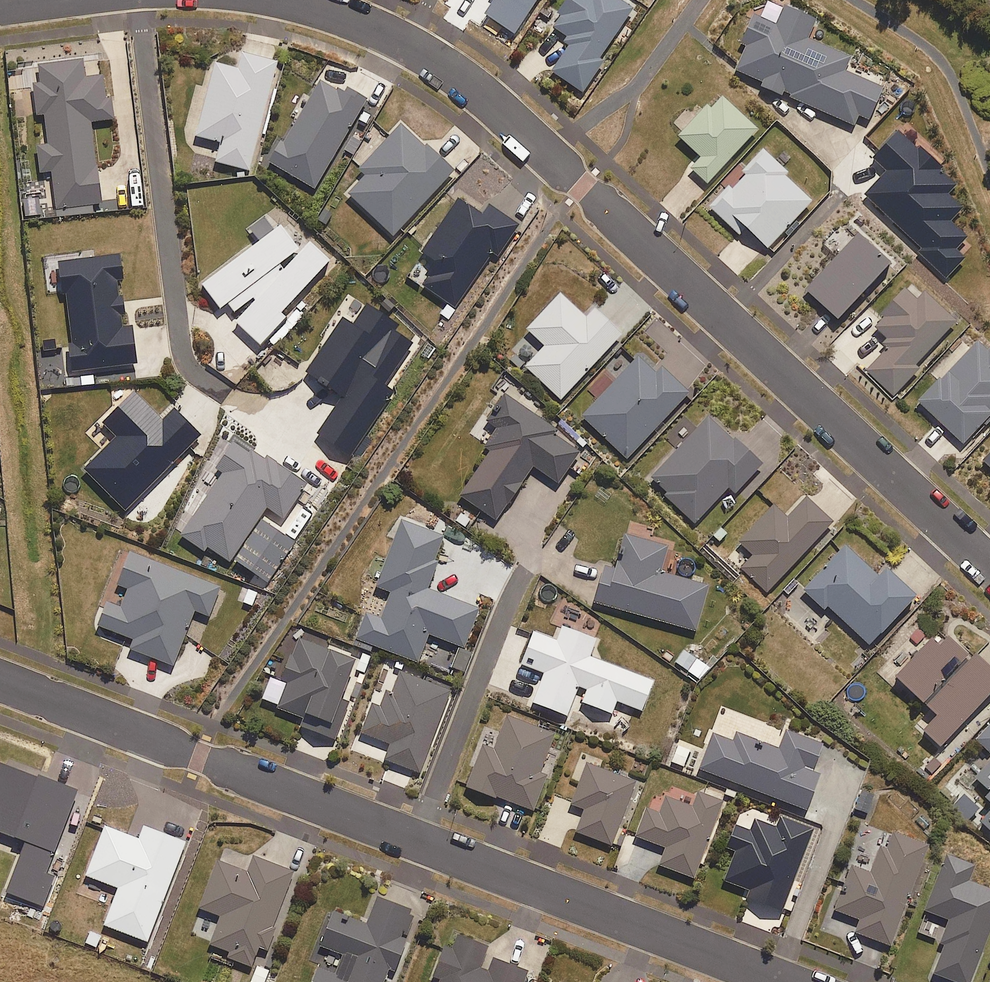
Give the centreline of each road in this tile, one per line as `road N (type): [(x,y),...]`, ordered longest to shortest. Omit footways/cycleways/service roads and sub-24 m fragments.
road 1 (residential): [(989,566),(468,79),(402,40),(304,0)]
road 2 (residential): [(0,683),(781,981)]

